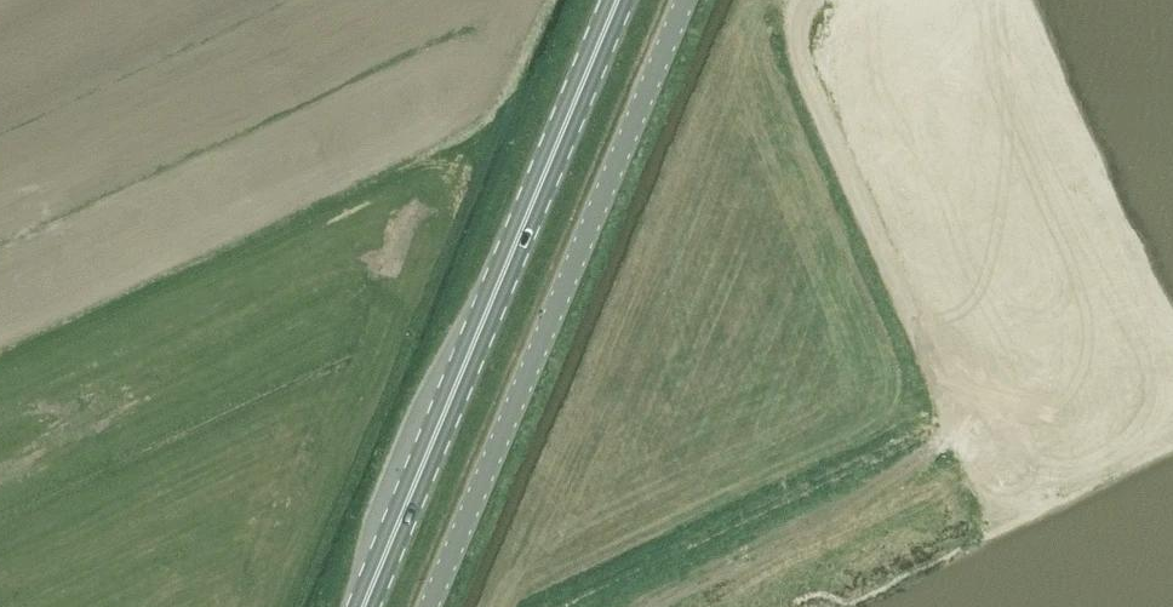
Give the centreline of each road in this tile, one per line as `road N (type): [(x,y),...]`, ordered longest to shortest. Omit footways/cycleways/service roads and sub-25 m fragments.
road 1 (track): [(1172,266),(1128,306),(1067,340),(978,367),(933,358),(794,43),(810,0)]
road 2 (unclassified): [(429,606),(684,0)]
road 3 (primary): [(363,606),(618,0)]

